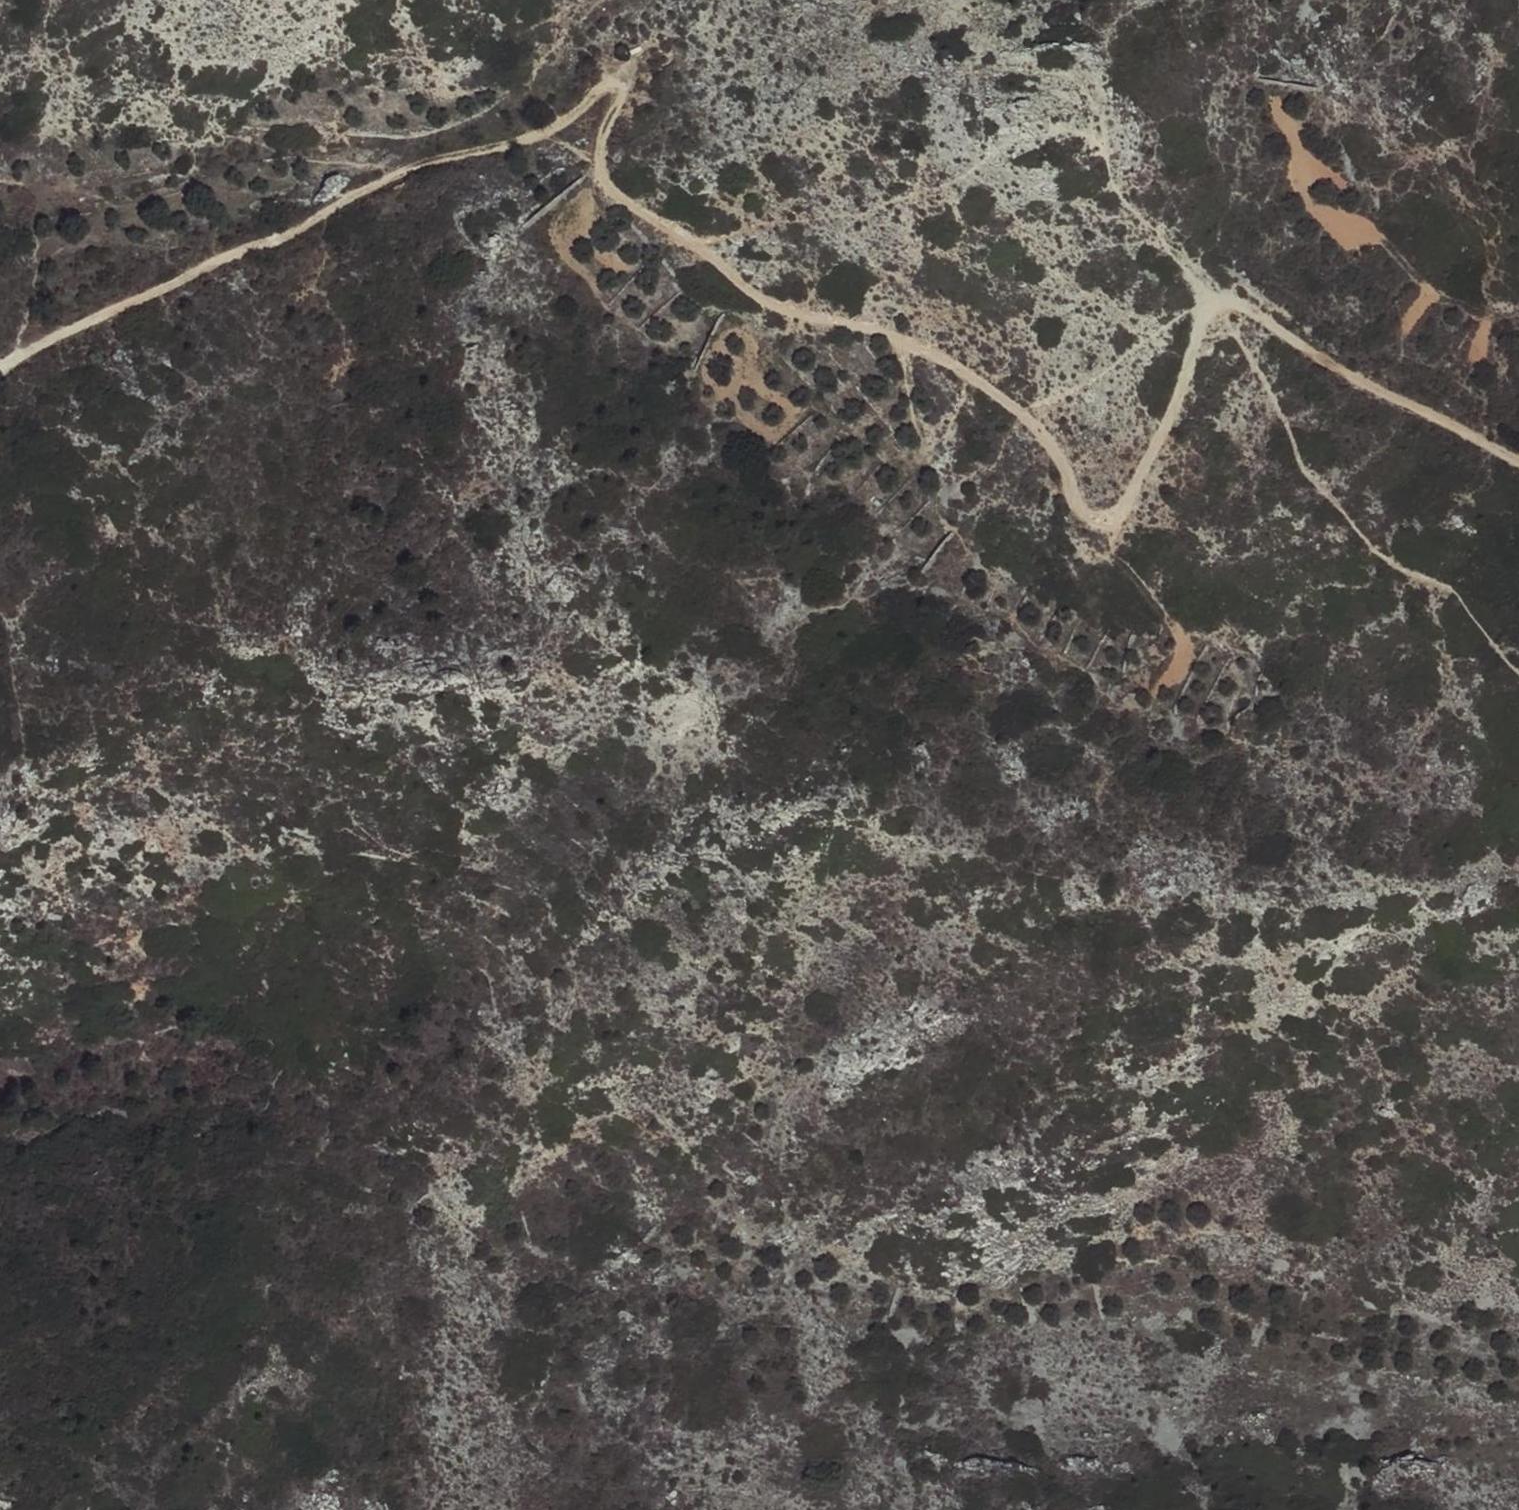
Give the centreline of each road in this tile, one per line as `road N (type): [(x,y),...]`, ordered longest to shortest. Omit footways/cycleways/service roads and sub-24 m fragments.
road 1 (track): [(1518,433),(1400,389),(1294,317),(1252,295),(1227,293),(1209,304),(1185,392),(1132,510),(1112,521),(1088,509),(1060,435),(1028,397),(897,331),(774,291),(621,192),(605,175),(604,149),(641,89),(620,79),(597,80),(547,122),(454,153),(0,362)]

